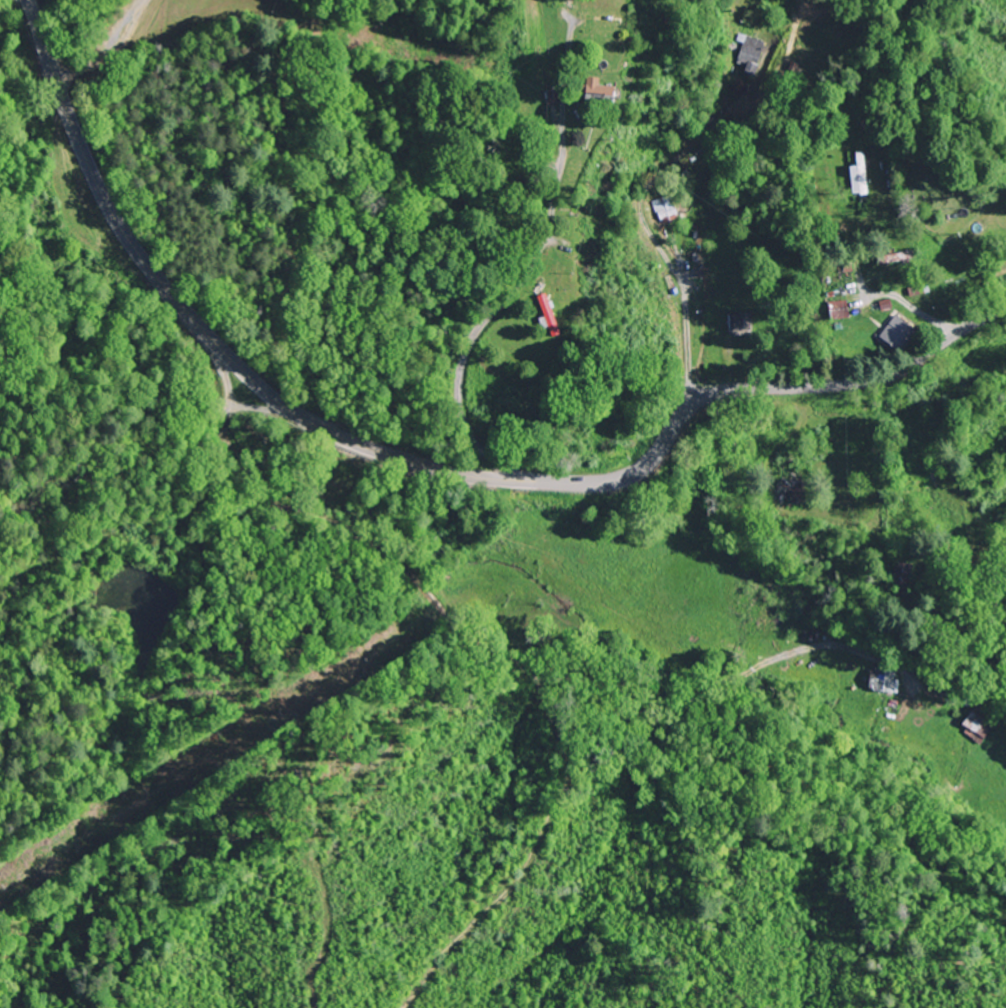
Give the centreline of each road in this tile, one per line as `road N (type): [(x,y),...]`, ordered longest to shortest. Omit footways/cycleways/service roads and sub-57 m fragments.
road 1 (secondary): [(1005,305),(880,382),(699,398),(642,469),(615,482),(488,478),(412,463),(332,433),(278,401),(147,265),(89,168),(28,0)]
road 2 (residential): [(228,356),(223,429),(246,464),(282,497),(381,538),(487,648),(544,673),(619,688),(650,721),(699,689),(825,644),(908,677)]
road 3 (residential): [(511,479),(469,433),(461,369),(474,337),(526,279),(549,234),(564,151),(571,23)]
road 4 (track): [(404,1007),(515,879),(566,788),(569,762),(545,706),(544,673)]
road 5 (track): [(225,436),(219,473),(192,506),(0,579)]

